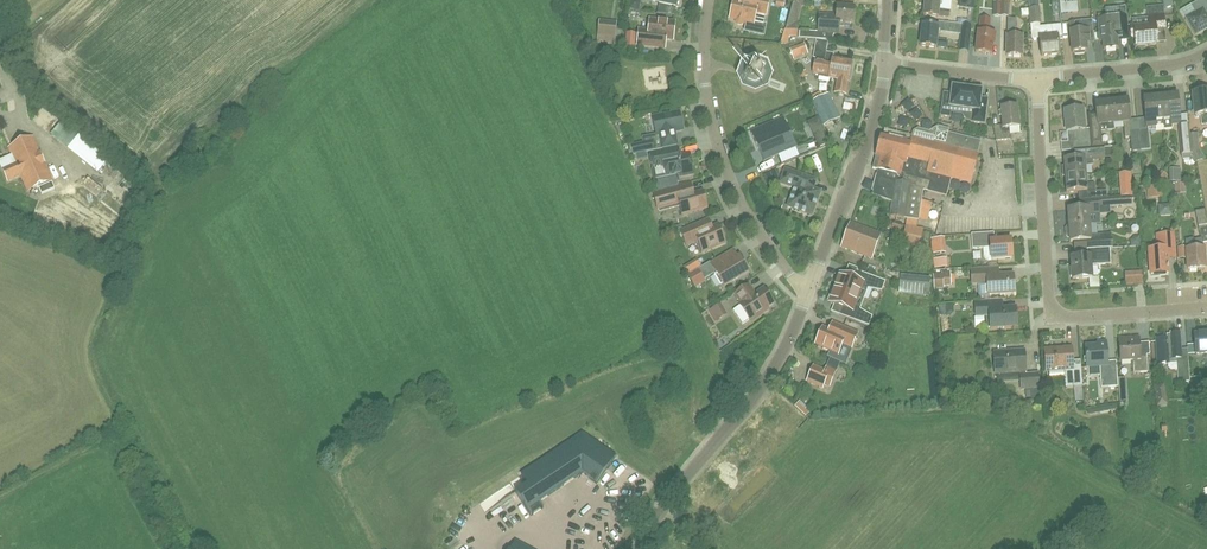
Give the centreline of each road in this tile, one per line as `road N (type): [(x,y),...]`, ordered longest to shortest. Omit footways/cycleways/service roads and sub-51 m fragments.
road 1 (residential): [(1206,309),(1065,317),(1055,311),(1040,78)]
road 2 (residential): [(809,293),(723,173),(702,75),(706,0)]
road 3 (tertiary): [(637,548),(756,394),(809,293)]
road 4 (tertiary): [(809,293),(864,151),(884,63)]
road 5 (residential): [(1040,78),(1164,64),(1206,50)]
road 6 (residential): [(884,63),(1040,78)]

